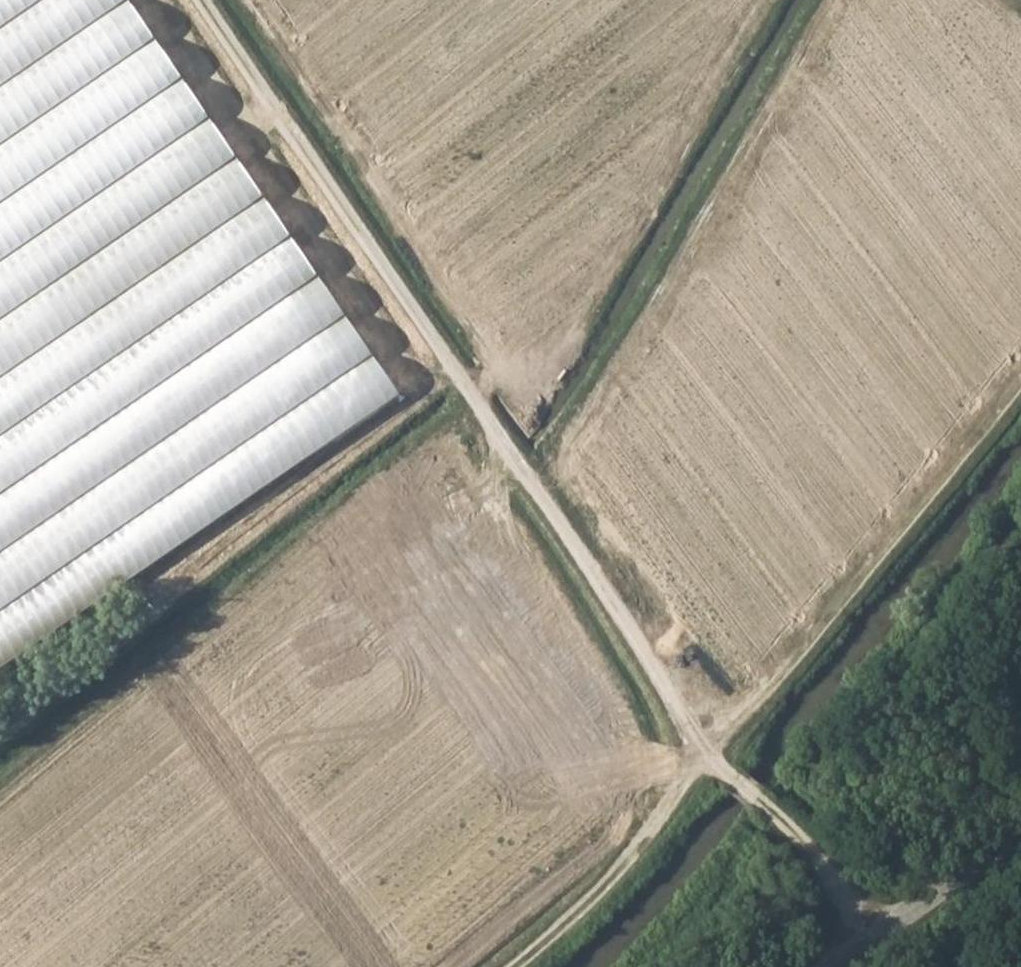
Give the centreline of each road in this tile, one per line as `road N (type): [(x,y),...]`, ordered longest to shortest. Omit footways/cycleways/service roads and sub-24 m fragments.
road 1 (track): [(698,755),(467,386),(199,0)]
road 2 (track): [(698,755),(1020,372)]
road 3 (track): [(504,966),(586,902),(698,755)]
road 4 (track): [(698,755),(773,809),(875,936)]
road 5 (unclassified): [(1020,834),(832,966)]

